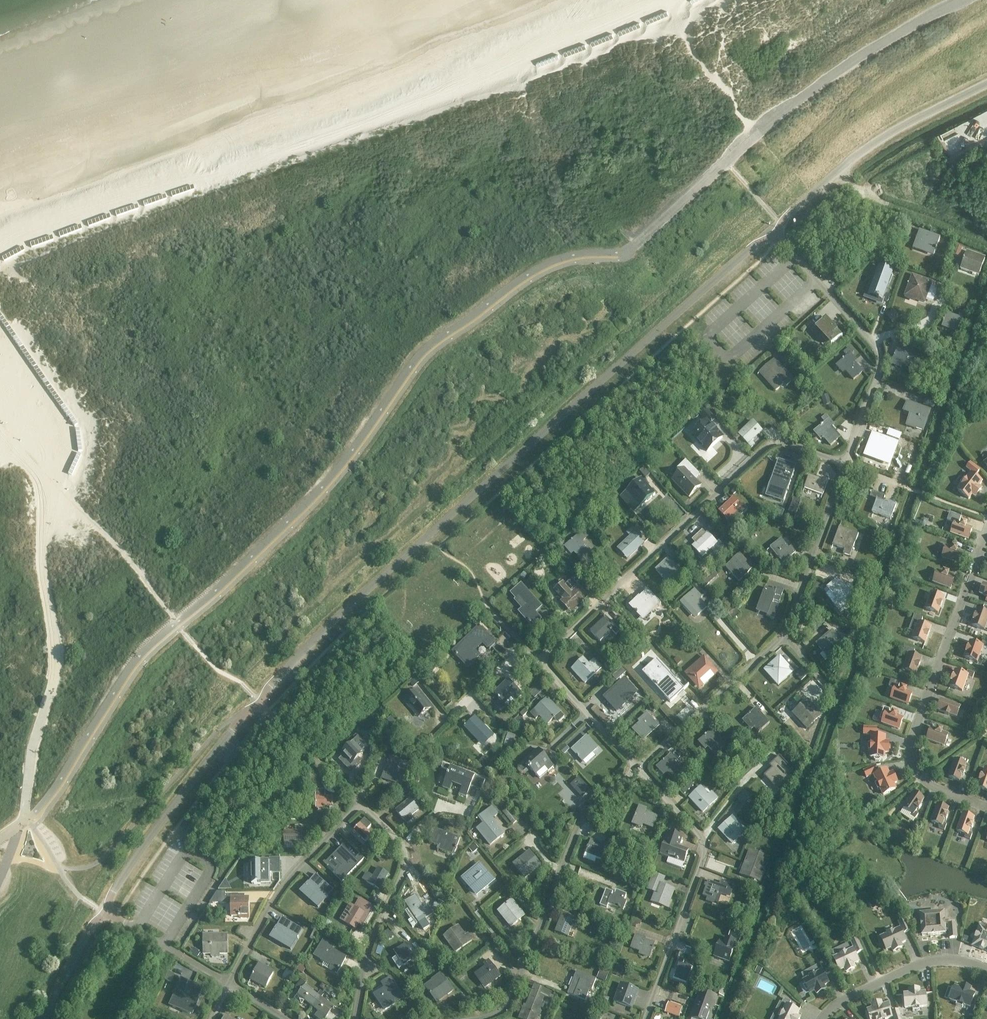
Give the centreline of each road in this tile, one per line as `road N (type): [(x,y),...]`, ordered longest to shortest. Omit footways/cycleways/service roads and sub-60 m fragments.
road 1 (unclassified): [(0,838),(45,801),(138,659),(317,494),(422,353),(552,262),(632,249),(792,106),(964,0)]
road 2 (unclassified): [(42,1018),(153,833),(309,642),(775,235)]
road 3 (unclassified): [(986,805),(920,777),(905,739),(986,512)]
road 4 (track): [(25,820),(30,760),(57,659),(43,564),(70,496)]
road 5 (unclassified): [(775,235),(854,158),(986,84)]
road 6 (unclassified): [(828,1018),(844,998),(938,960),(986,969)]

